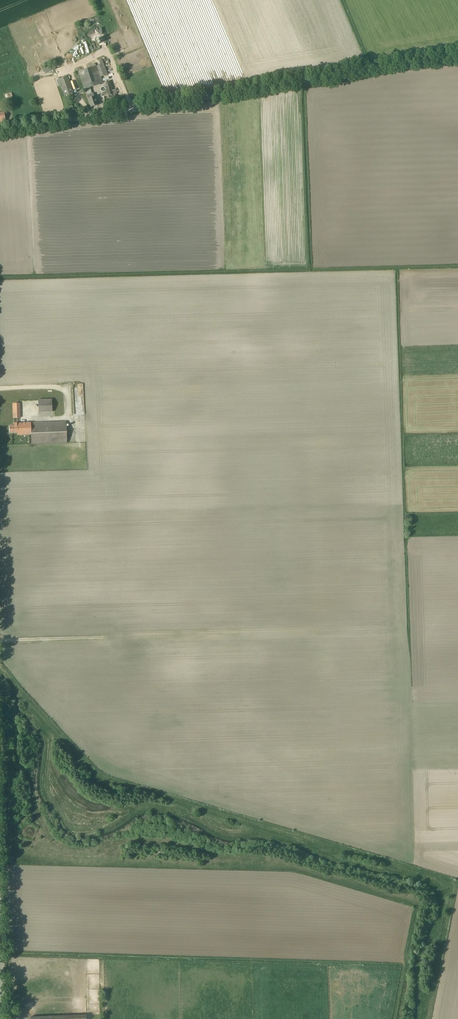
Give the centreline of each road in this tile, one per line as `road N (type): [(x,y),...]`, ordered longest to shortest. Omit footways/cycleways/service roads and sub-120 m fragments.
road 1 (unclassified): [(0,132),(457,54)]

